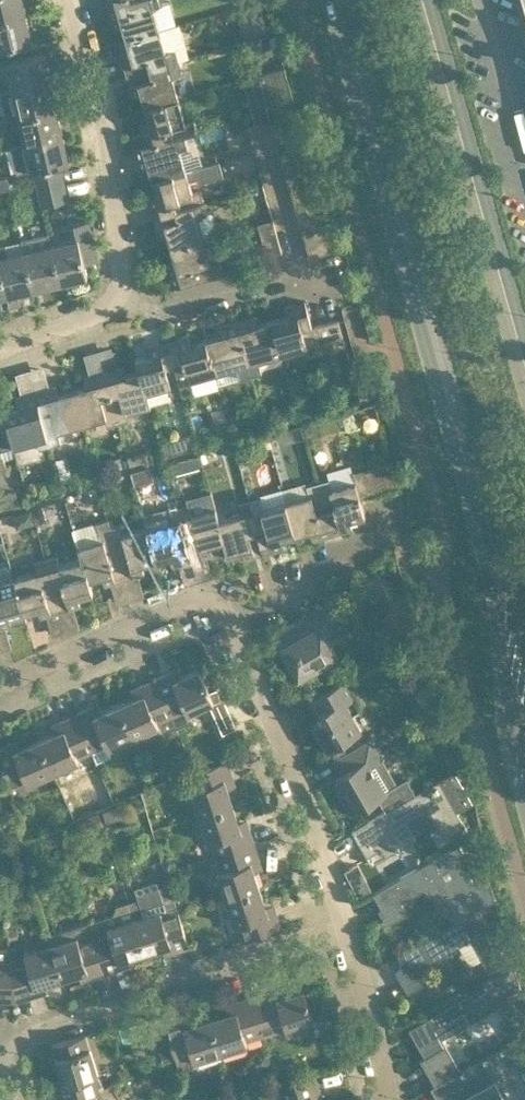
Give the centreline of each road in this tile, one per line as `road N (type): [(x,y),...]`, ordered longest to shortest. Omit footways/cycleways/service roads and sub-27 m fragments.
road 1 (secondary): [(336,0),(524,710)]
road 2 (residential): [(349,934),(35,1032),(13,1049)]
road 3 (secondary): [(524,341),(431,0)]
road 4 (residential): [(349,934),(231,614)]
road 5 (residential): [(121,293),(102,125),(67,0)]
road 6 (residential): [(231,614),(209,601),(189,602),(0,684)]
road 7 (residential): [(387,499),(398,531),(231,614)]
road 8 (residential): [(301,270),(158,311),(121,293)]
road 9 (residential): [(389,1099),(349,934)]
road 10 (unclassified): [(524,144),(486,0)]
road 11 (residential): [(0,348),(109,308),(121,293)]

